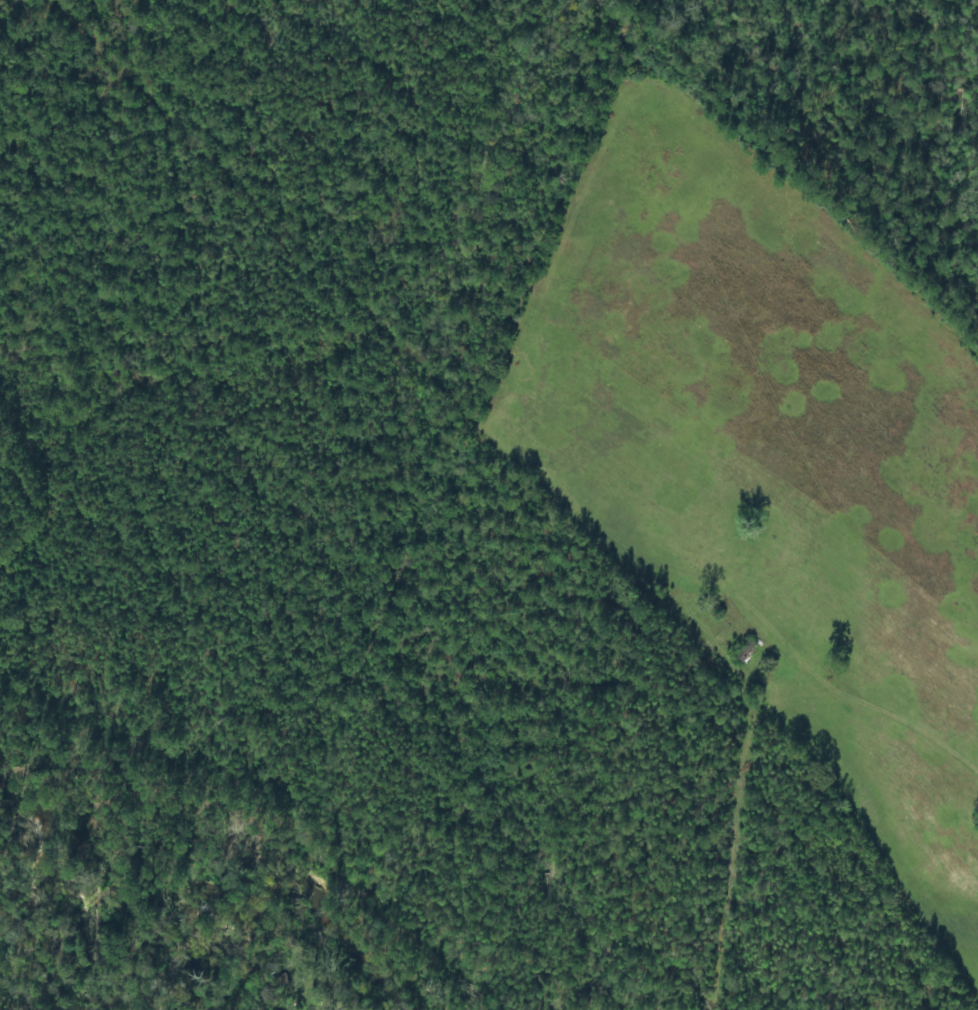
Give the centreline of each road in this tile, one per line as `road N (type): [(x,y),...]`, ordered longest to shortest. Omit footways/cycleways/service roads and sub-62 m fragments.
road 1 (residential): [(952,1009),(938,899),(909,820),(795,681)]

